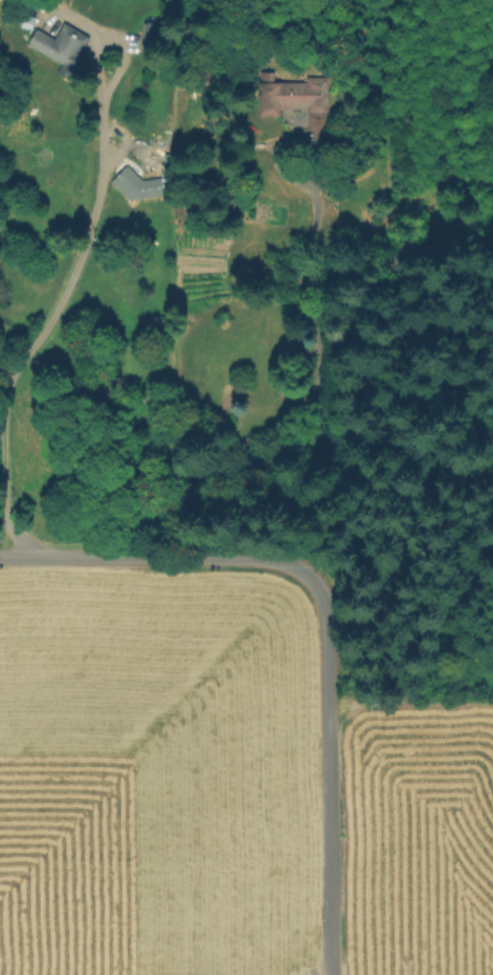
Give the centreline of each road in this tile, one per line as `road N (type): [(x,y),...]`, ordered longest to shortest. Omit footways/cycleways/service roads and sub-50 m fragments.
road 1 (residential): [(328,974),(326,649),(324,610),(308,575)]
road 2 (residential): [(308,575),(254,557),(0,558)]

